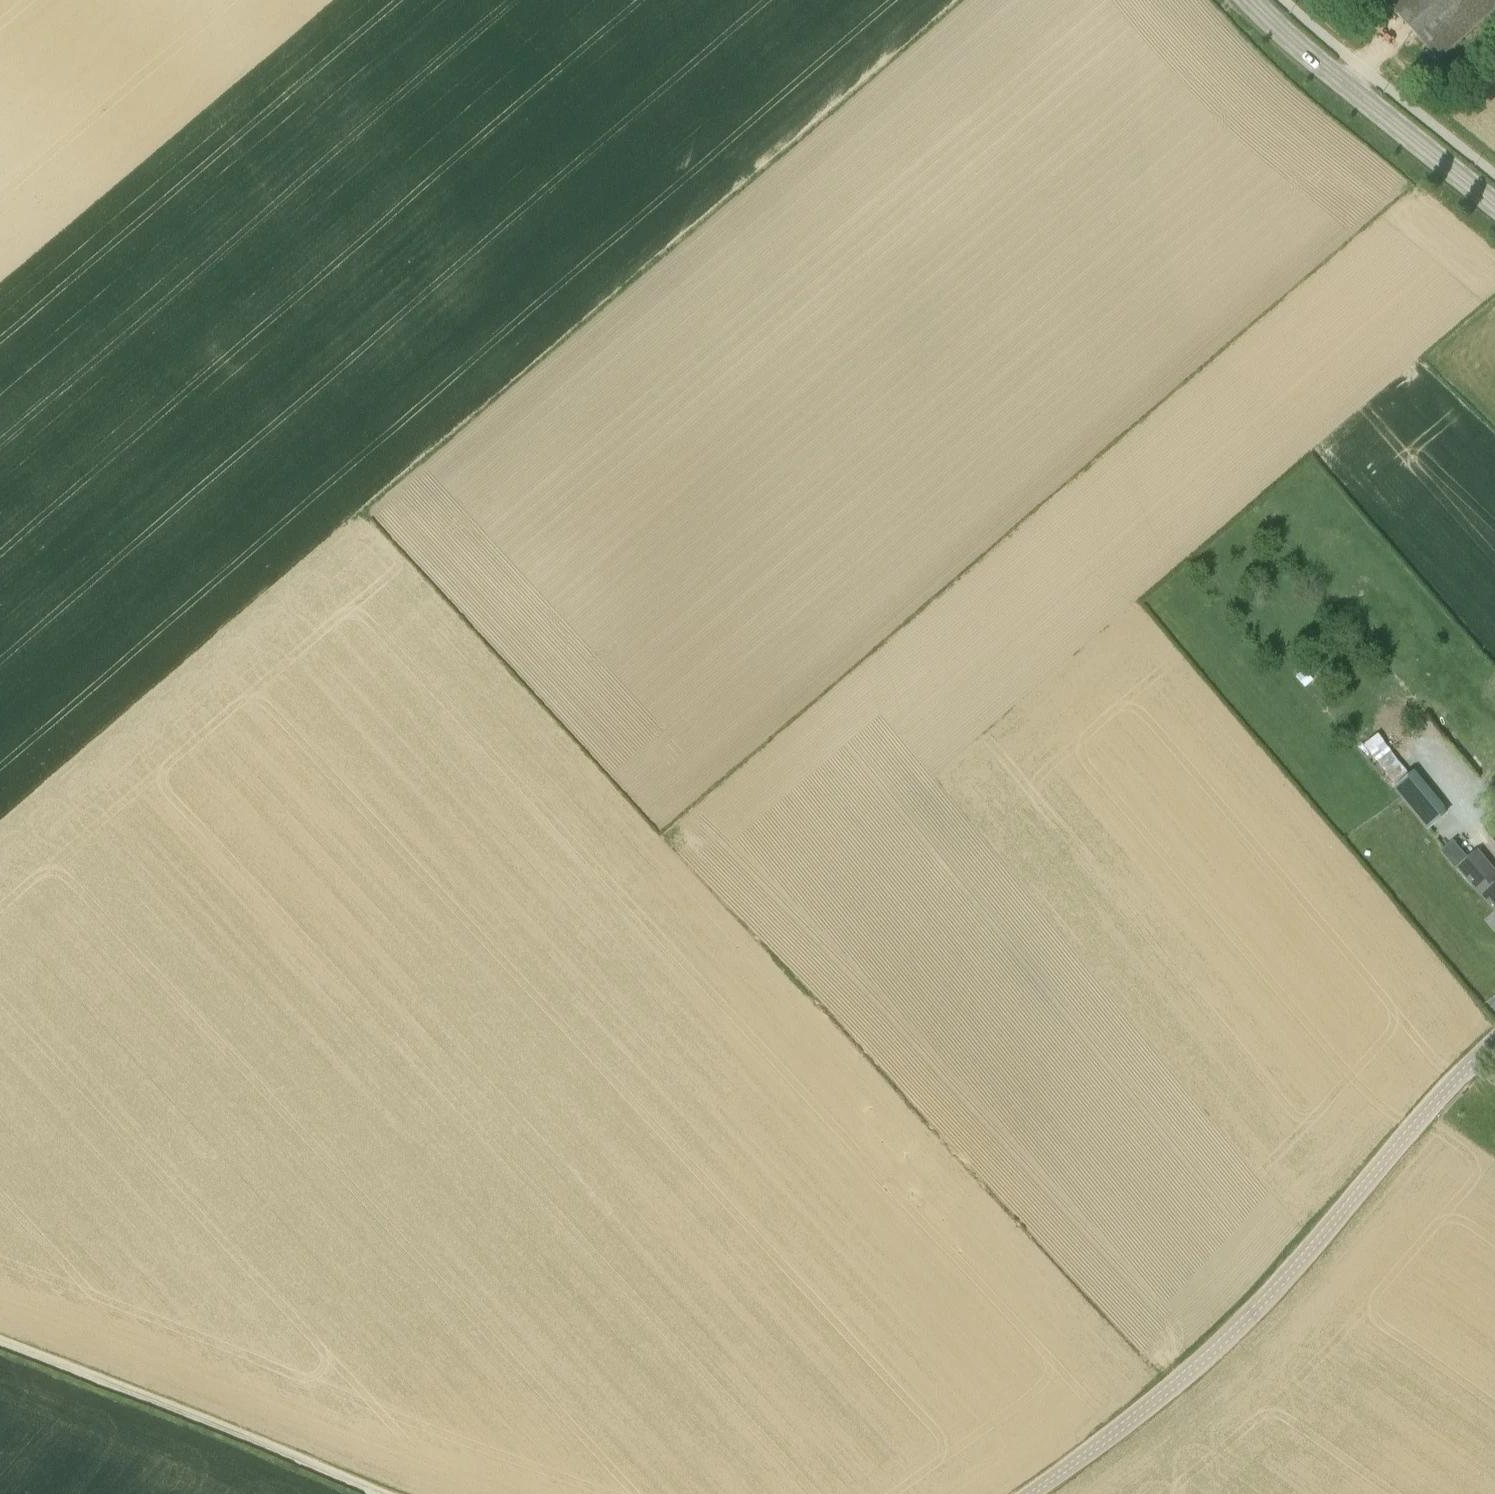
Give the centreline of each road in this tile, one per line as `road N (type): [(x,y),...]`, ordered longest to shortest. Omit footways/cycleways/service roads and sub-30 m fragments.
road 1 (tertiary): [(1028,1493),(1222,1341),(1494,1040)]
road 2 (track): [(384,1493),(0,1341)]
road 3 (tertiary): [(1494,204),(1251,0)]

